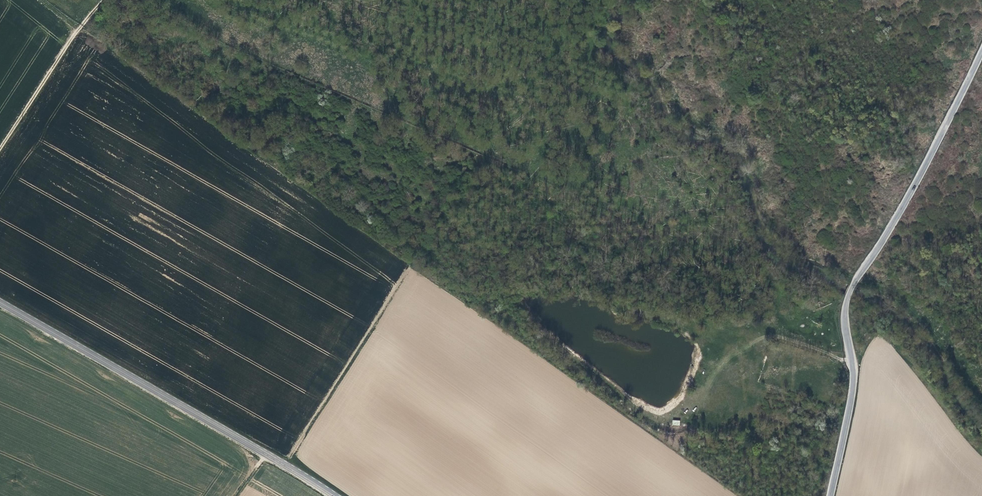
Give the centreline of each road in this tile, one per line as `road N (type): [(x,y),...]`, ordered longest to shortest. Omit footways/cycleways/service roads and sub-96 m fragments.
road 1 (unclassified): [(981,49),(919,190),(846,299),(842,333),(854,362),(825,495)]
road 2 (tertiary): [(0,304),(332,495)]
road 3 (track): [(103,0),(0,150)]

